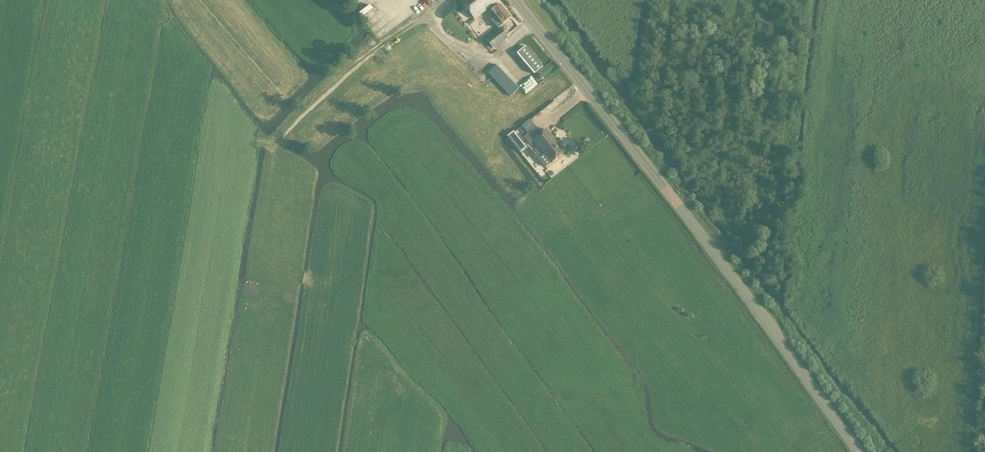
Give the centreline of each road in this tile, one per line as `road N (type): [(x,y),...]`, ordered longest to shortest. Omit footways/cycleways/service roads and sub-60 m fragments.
road 1 (tertiary): [(859,451),(515,0)]

